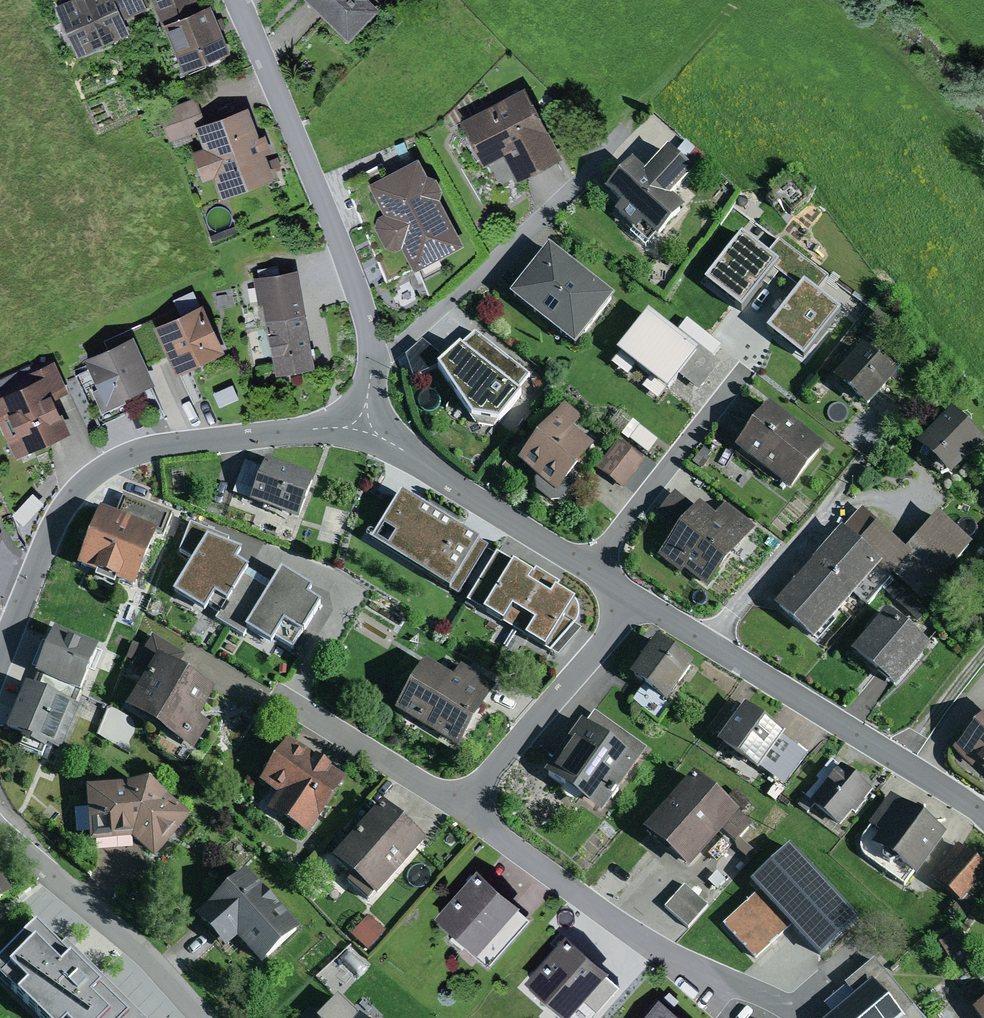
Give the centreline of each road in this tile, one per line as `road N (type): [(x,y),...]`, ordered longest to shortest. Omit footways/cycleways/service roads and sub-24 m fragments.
road 1 (residential): [(363,424),(177,442),(131,452),(89,478),(42,549),(0,658)]
road 2 (residential): [(240,0),(359,291),(374,360),(363,424)]
road 3 (residential): [(983,814),(635,596)]
road 4 (residential): [(800,1017),(682,962),(464,808)]
road 5 (residential): [(635,596),(363,424)]
road 6 (residential): [(0,826),(200,1017)]
road 7 (residential): [(635,596),(464,808)]
road 8 (residential): [(464,808),(287,703)]
road 9 (track): [(624,130),(737,0)]

